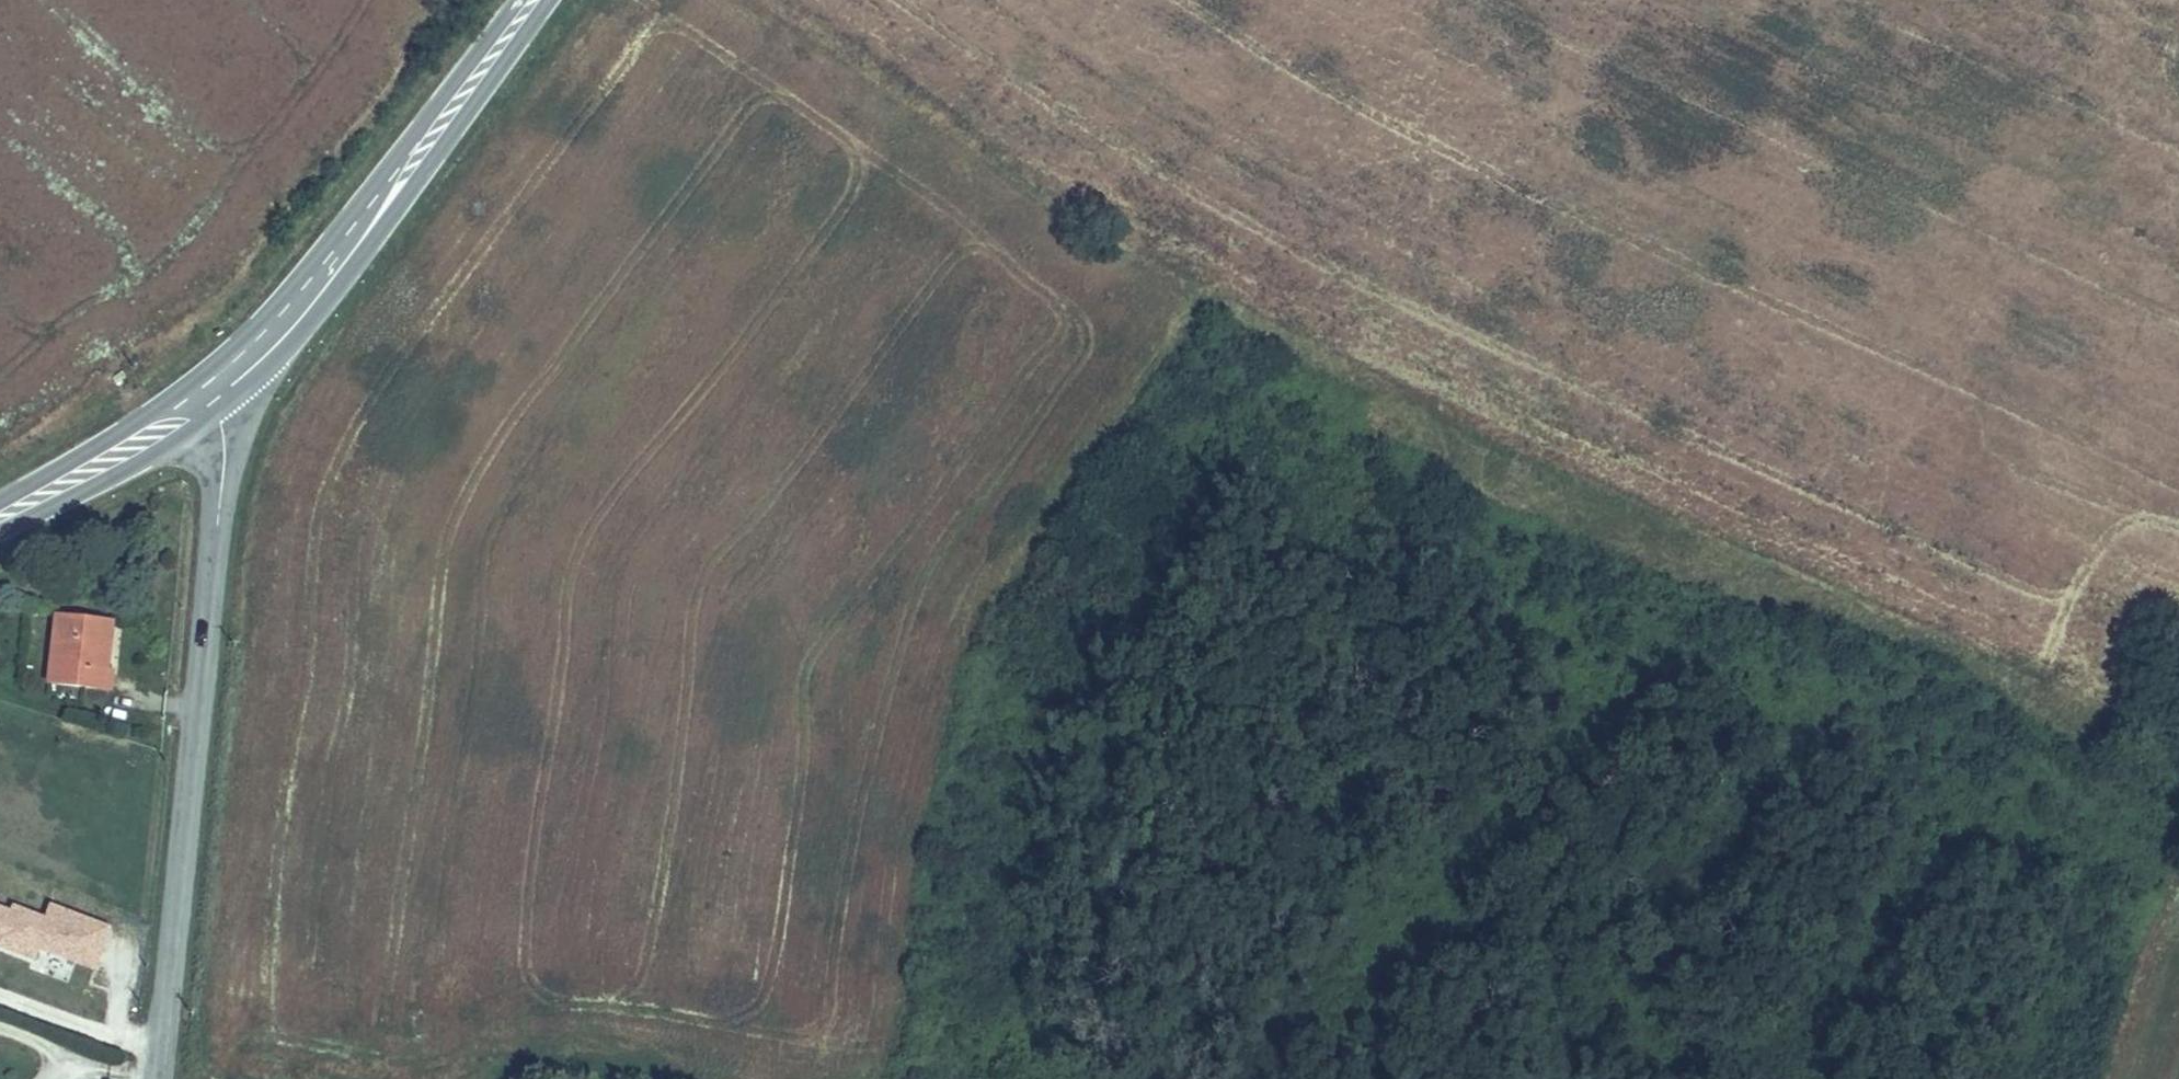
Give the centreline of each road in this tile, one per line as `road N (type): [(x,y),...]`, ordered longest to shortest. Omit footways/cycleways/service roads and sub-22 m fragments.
road 1 (tertiary): [(162,1078),(225,457),(215,412)]
road 2 (secondary): [(215,412),(316,315),(550,0)]
road 3 (secondary): [(518,0),(288,291),(193,383)]
road 4 (secondary): [(0,533),(215,412)]
road 5 (secondary): [(193,383),(0,499)]

